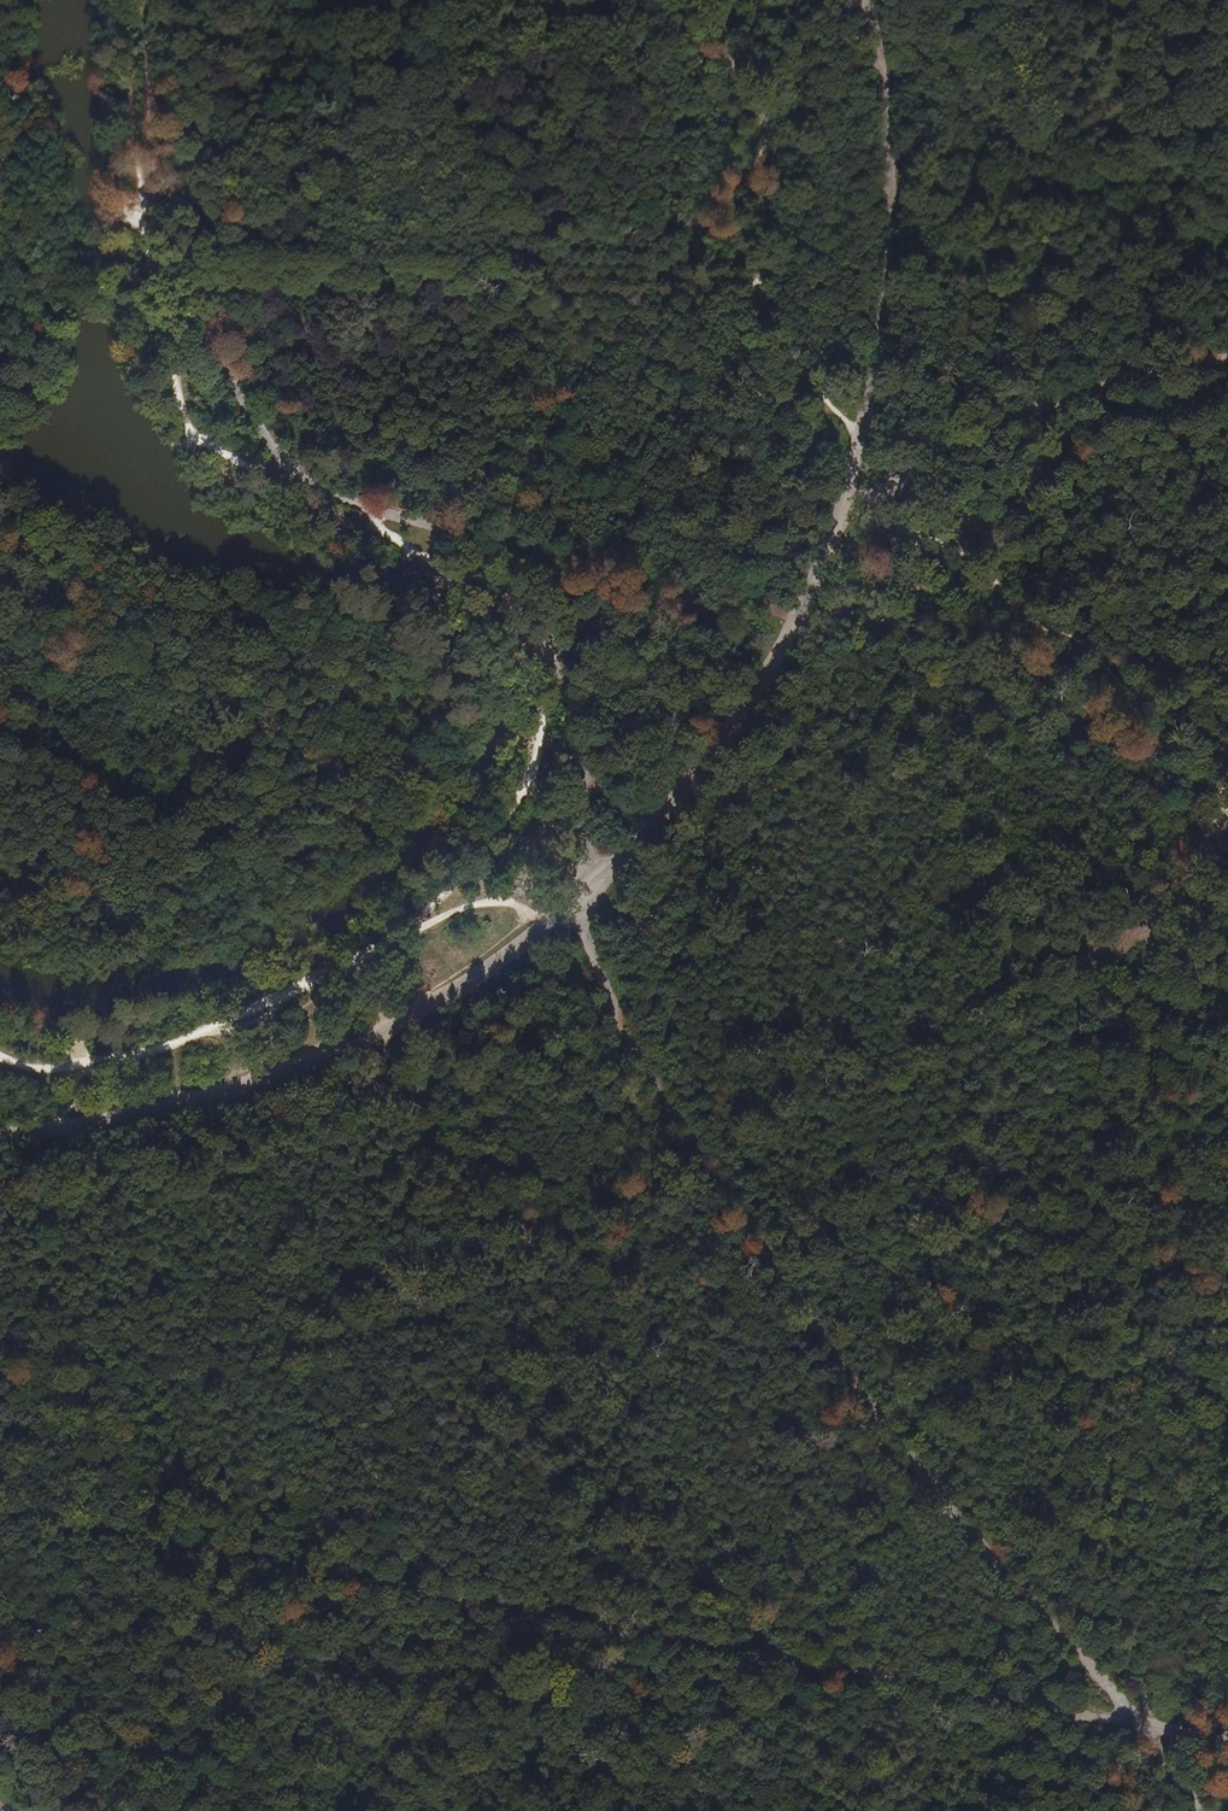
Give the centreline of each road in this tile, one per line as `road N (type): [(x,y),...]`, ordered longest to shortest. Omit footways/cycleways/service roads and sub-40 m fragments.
road 1 (track): [(1143,1725),(347,1575),(0,1524)]
road 2 (track): [(152,0),(155,256),(171,266),(246,410),(291,469),(315,487),(369,510),(504,546)]
road 3 (track): [(586,885),(486,967),(308,1063),(211,1096),(0,1135)]
road 4 (track): [(862,0),(887,238),(876,336),(839,519)]
road 5 (track): [(586,885),(699,767),(799,615)]
road 6 (track): [(517,582),(567,674),(584,739),(586,885)]

